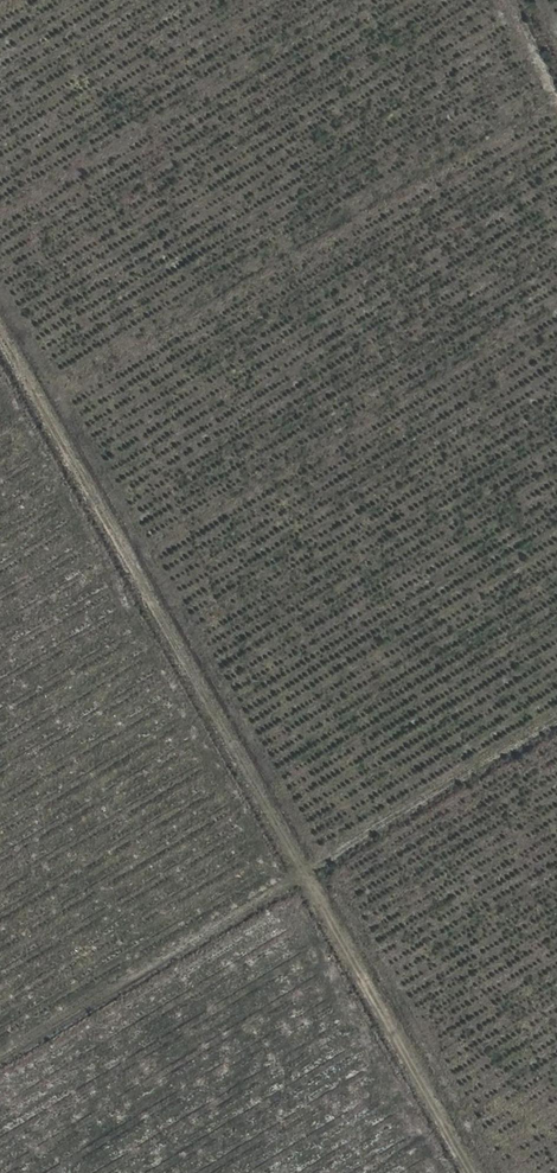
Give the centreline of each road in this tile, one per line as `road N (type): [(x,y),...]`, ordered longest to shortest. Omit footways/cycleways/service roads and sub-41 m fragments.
road 1 (track): [(0,1062),(556,726)]

